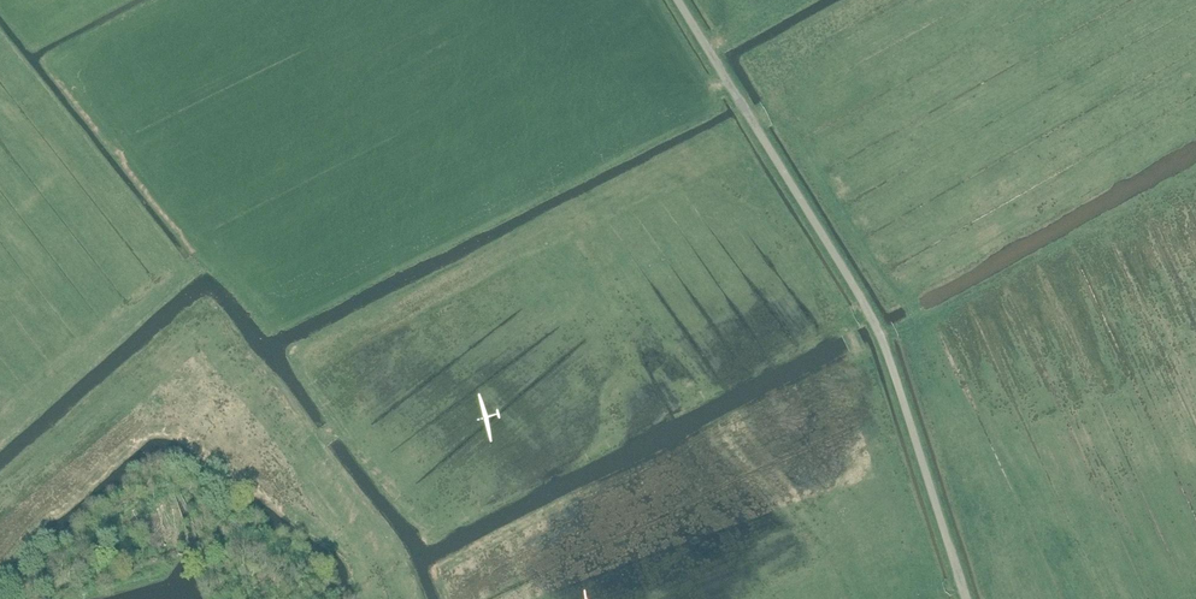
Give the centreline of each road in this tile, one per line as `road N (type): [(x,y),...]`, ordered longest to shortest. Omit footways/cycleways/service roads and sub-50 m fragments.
road 1 (unclassified): [(964,598),(876,324),(678,0)]

